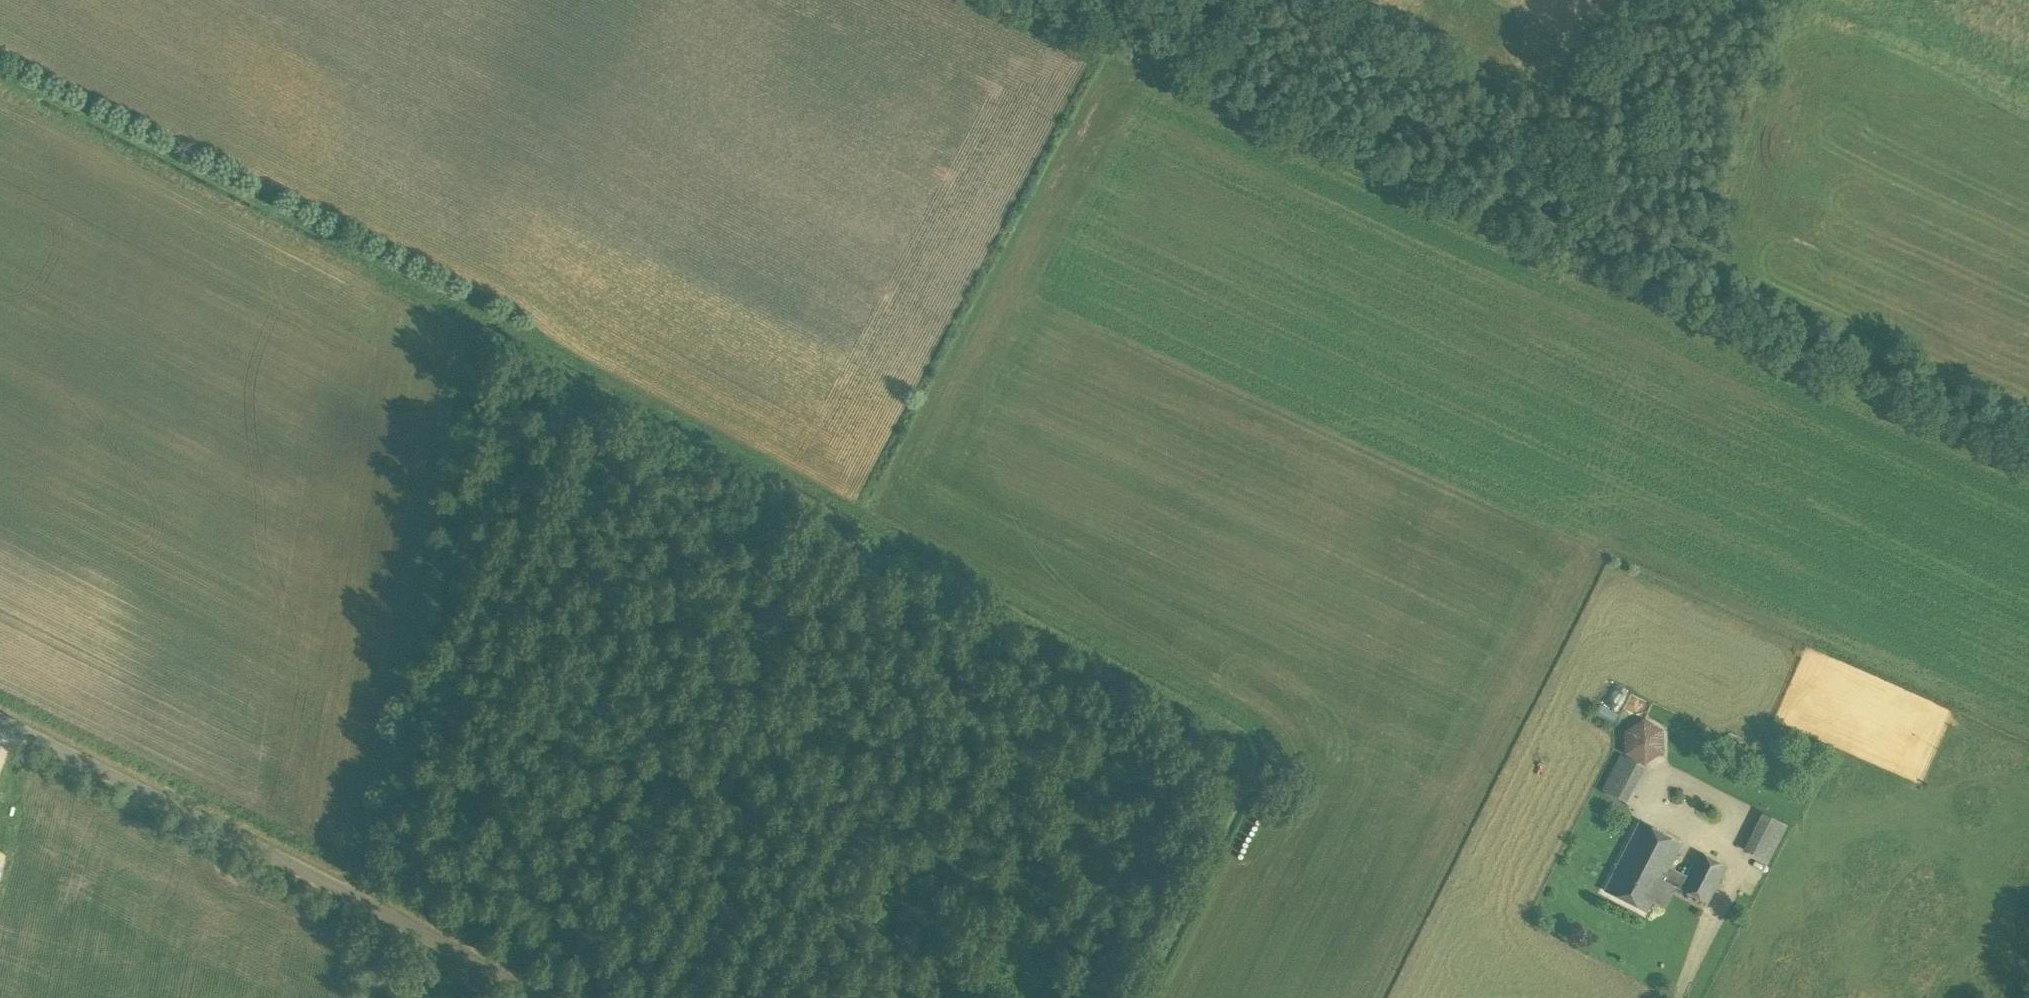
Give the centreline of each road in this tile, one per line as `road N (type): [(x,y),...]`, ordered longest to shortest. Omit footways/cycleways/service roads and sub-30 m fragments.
road 1 (unclassified): [(529,997),(349,895),(0,724)]

